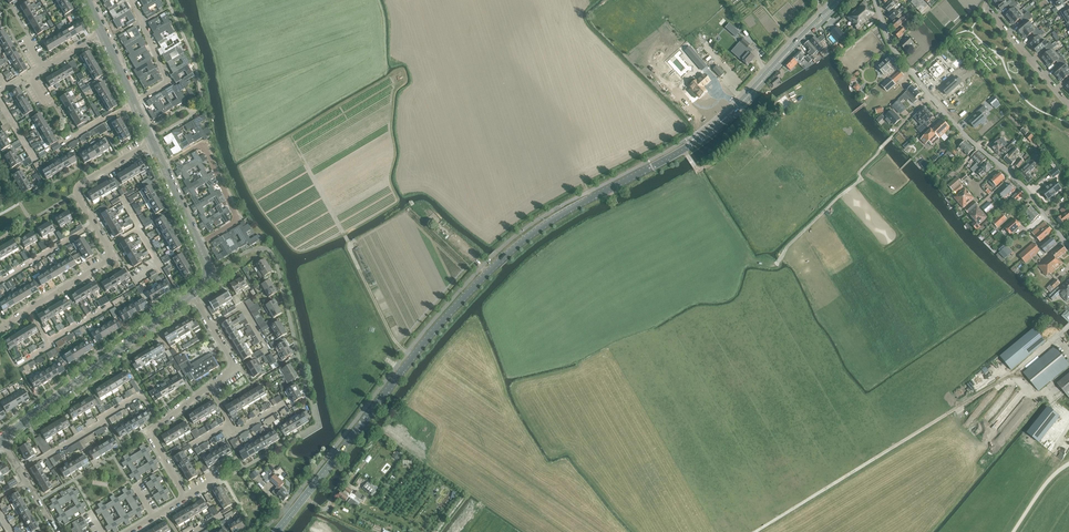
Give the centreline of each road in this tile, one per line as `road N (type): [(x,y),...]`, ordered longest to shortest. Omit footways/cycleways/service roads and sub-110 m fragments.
road 1 (secondary): [(305,497),(506,255),(546,223),(695,143),(841,0)]
road 2 (track): [(756,531),(1011,376),(1068,326)]
road 3 (residential): [(1068,244),(912,74),(874,0)]
road 4 (track): [(291,137),(382,317),(414,358)]
road 5 (tertiary): [(2,440),(193,292)]
road 6 (track): [(932,97),(777,265)]
road 7 (residential): [(20,471),(137,397),(161,424)]
road 8 (residential): [(163,167),(205,147),(236,215),(198,244)]
road 9 (residential): [(988,0),(985,7),(1068,105)]
road 10 (residential): [(134,102),(169,81),(132,0)]
road 11 (residential): [(96,223),(80,187),(151,141)]

